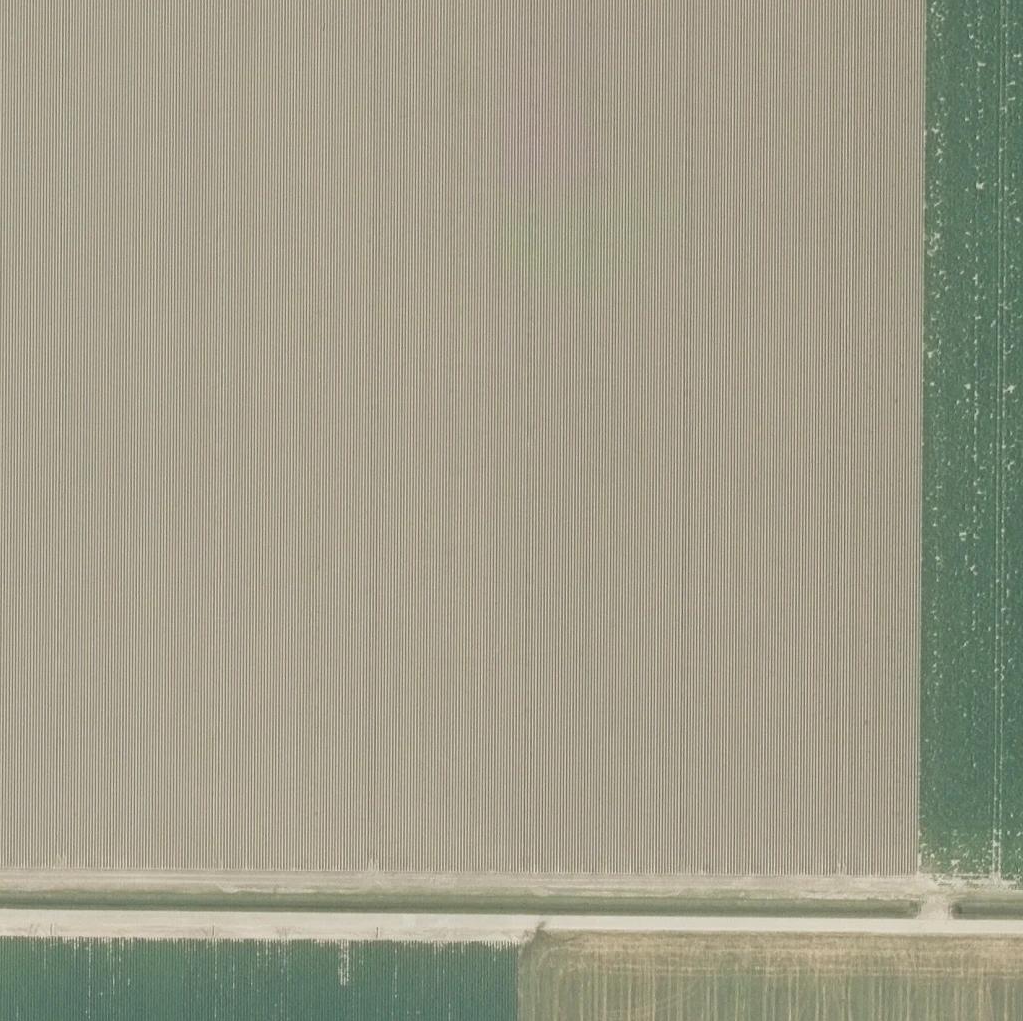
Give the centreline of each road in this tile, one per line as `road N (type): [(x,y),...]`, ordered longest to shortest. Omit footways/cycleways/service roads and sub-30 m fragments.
road 1 (track): [(1022,926),(0,916)]

